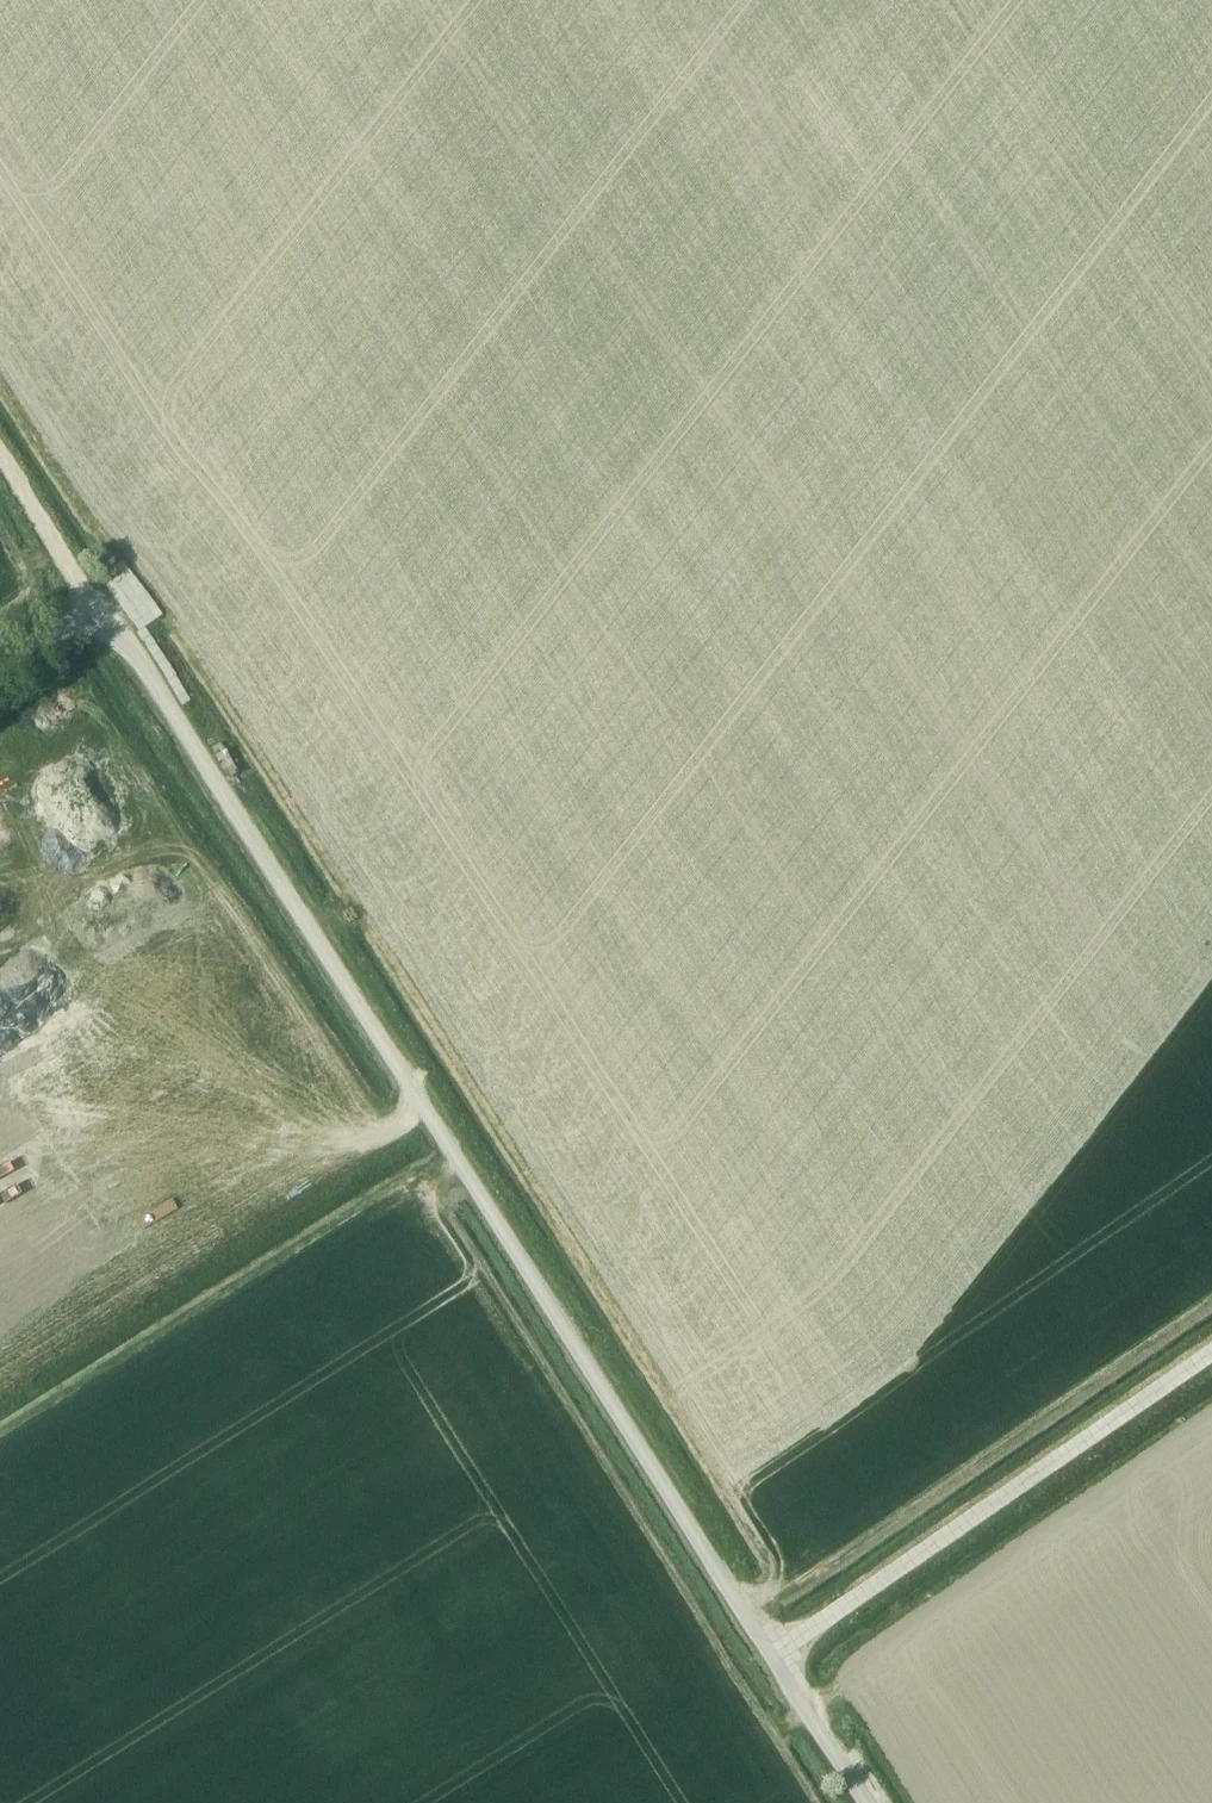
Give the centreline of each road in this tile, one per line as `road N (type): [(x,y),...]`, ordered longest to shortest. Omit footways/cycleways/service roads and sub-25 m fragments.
road 1 (unclassified): [(0,661),(52,627),(94,626),(130,648),(866,1802)]
road 2 (track): [(772,1656),(1211,1354)]

